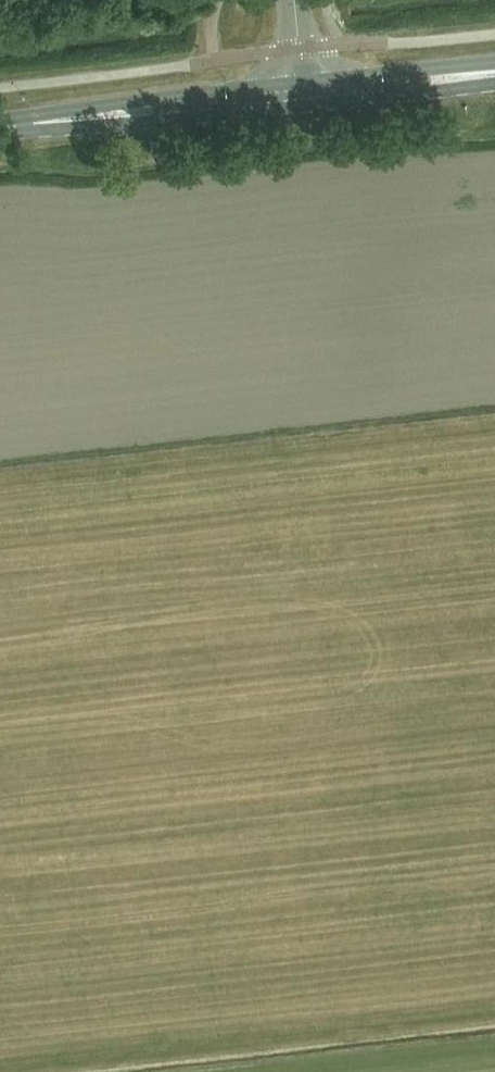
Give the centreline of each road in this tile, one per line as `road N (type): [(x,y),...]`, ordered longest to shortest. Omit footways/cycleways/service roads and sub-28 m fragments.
road 1 (secondary): [(0,125),(312,91)]
road 2 (secondary): [(494,65),(312,91)]

